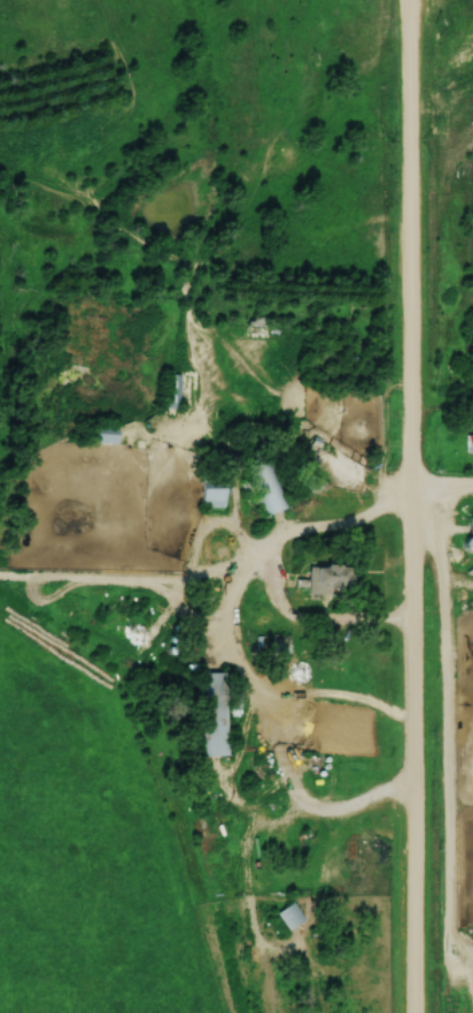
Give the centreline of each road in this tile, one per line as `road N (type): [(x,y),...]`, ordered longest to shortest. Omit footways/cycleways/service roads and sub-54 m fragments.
road 1 (residential): [(408,0),(415,1012)]

